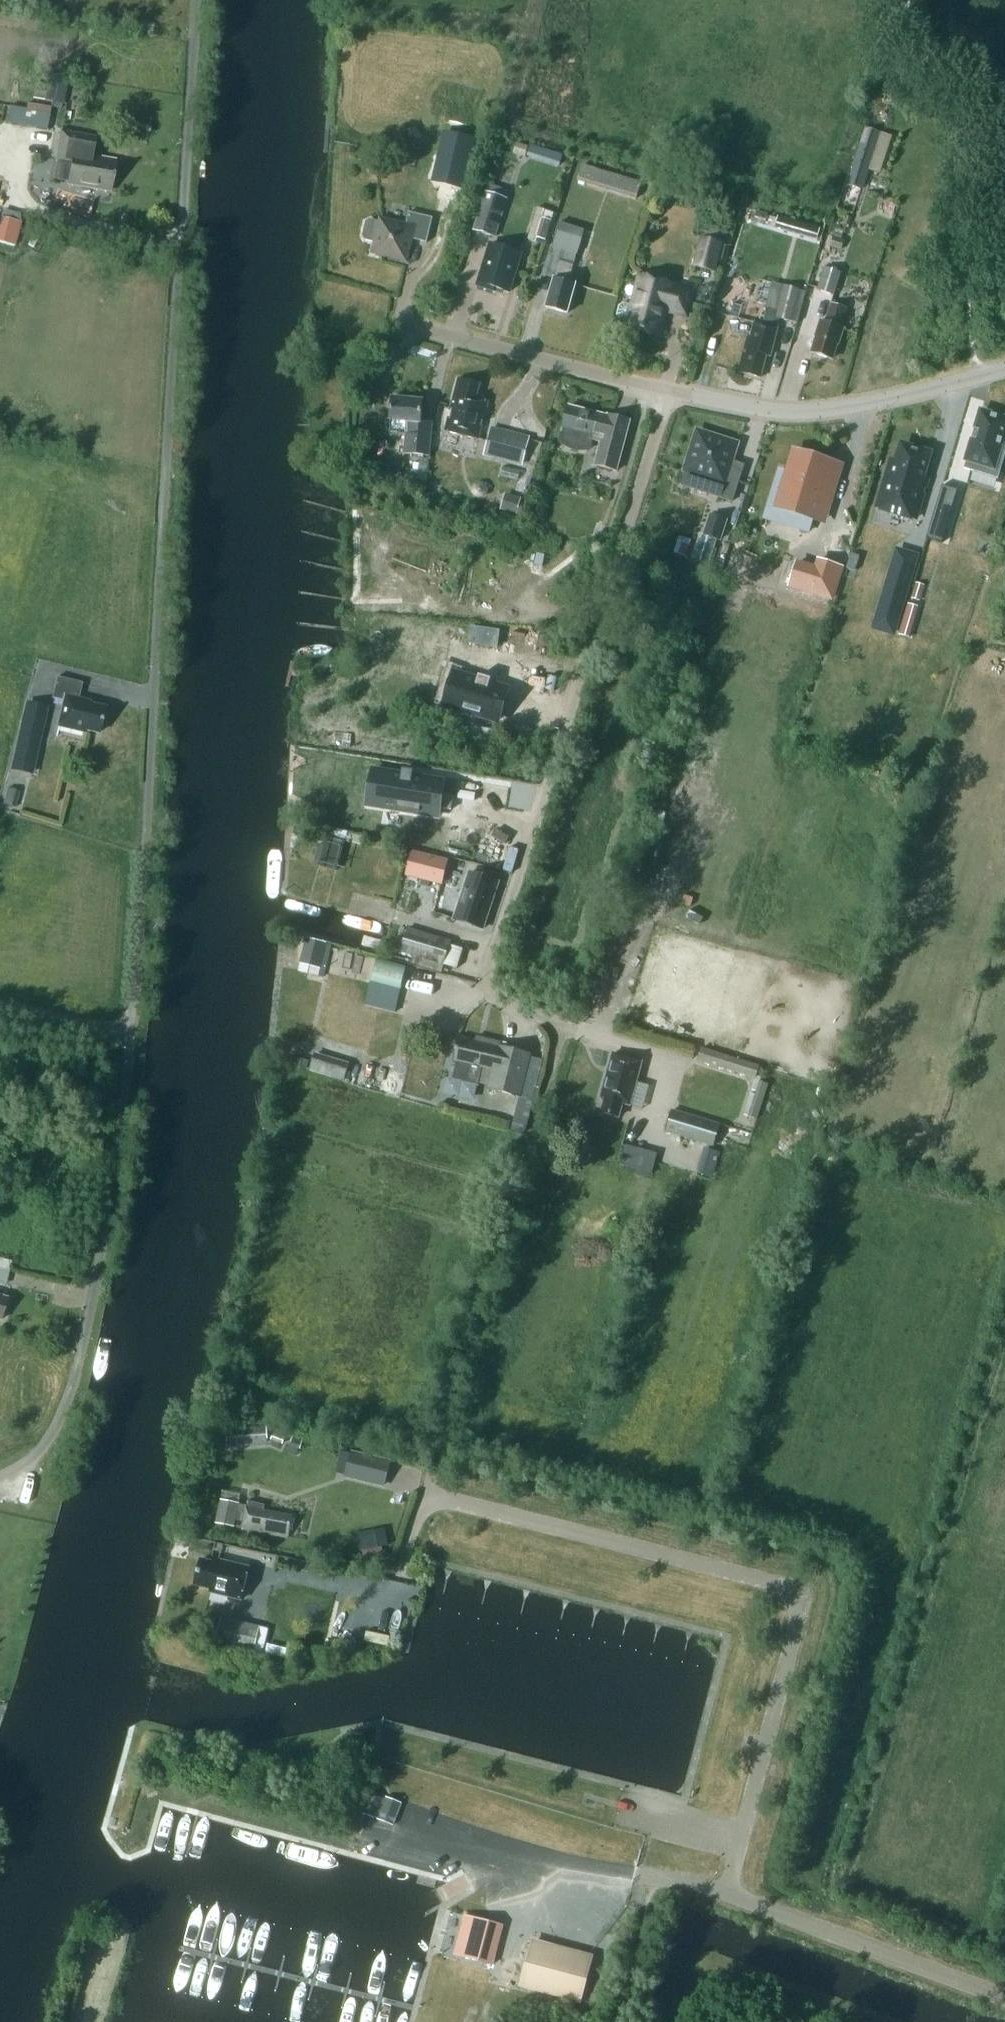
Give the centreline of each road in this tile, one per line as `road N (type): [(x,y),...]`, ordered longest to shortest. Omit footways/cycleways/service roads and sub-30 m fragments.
road 1 (unclassified): [(0,1475),(43,1447),(66,1403),(127,1068),(195,0)]
road 2 (unclassified): [(727,1893),(804,1593),(425,1493),(390,1594)]
road 3 (residential): [(556,1054),(561,1027),(493,994),(486,971),(669,389)]
road 4 (residential): [(1004,368),(788,418),(669,389)]
road 5 (unclassified): [(1004,1997),(727,1893)]
road 6 (residential): [(669,389),(397,322)]

